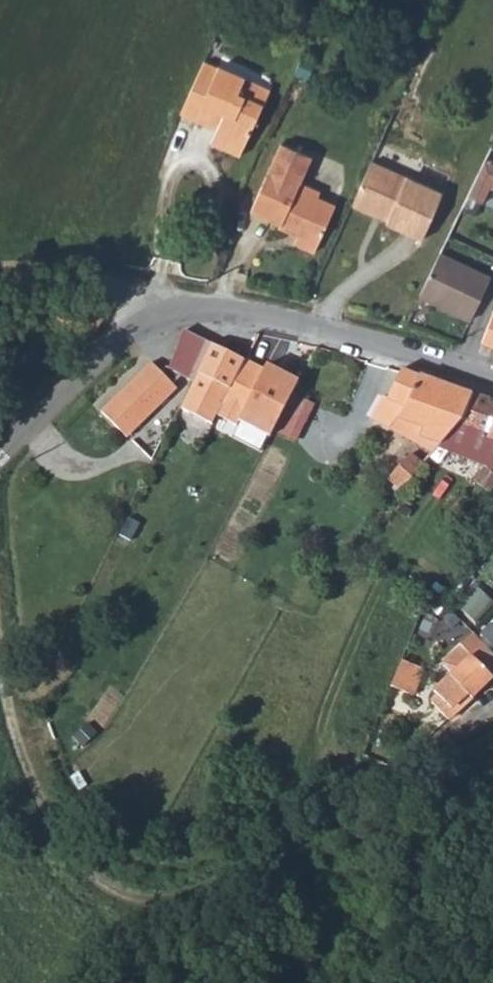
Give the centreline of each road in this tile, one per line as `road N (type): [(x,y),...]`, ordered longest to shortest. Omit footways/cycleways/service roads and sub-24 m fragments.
road 1 (track): [(492,719),(365,813),(189,898),(115,894),(77,866),(46,824),(0,627)]
road 2 (residential): [(0,467),(135,333),(175,307),(314,320),(492,372)]
road 3 (track): [(175,307),(96,282),(0,281)]

